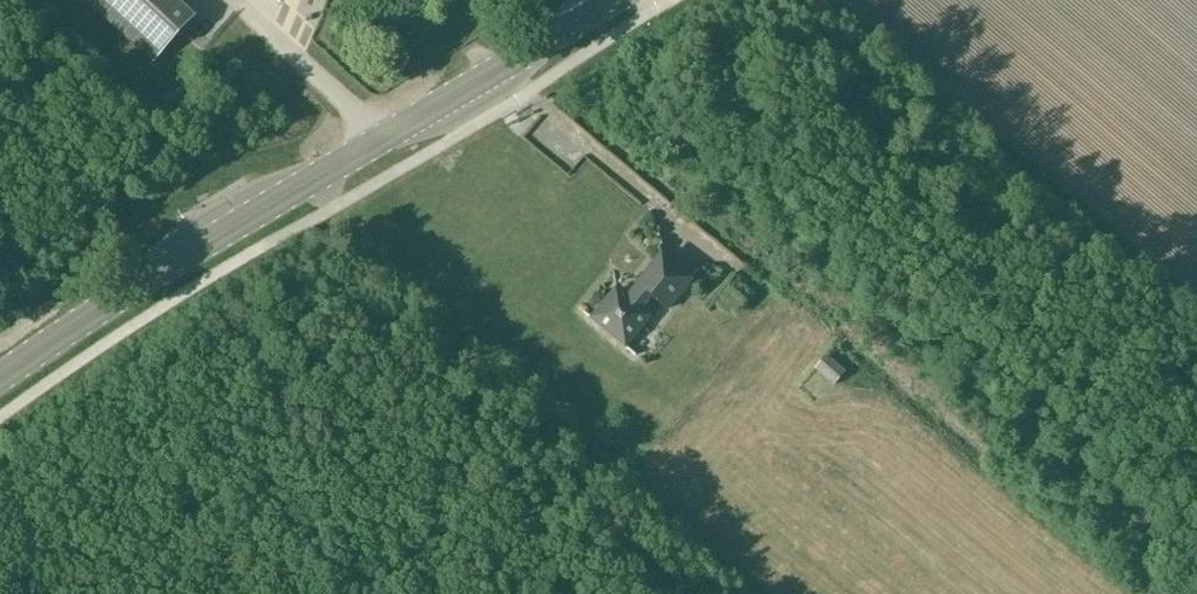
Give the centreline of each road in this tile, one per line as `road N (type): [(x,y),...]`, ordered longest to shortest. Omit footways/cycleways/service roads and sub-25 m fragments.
road 1 (tertiary): [(0,378),(114,299),(612,0)]

